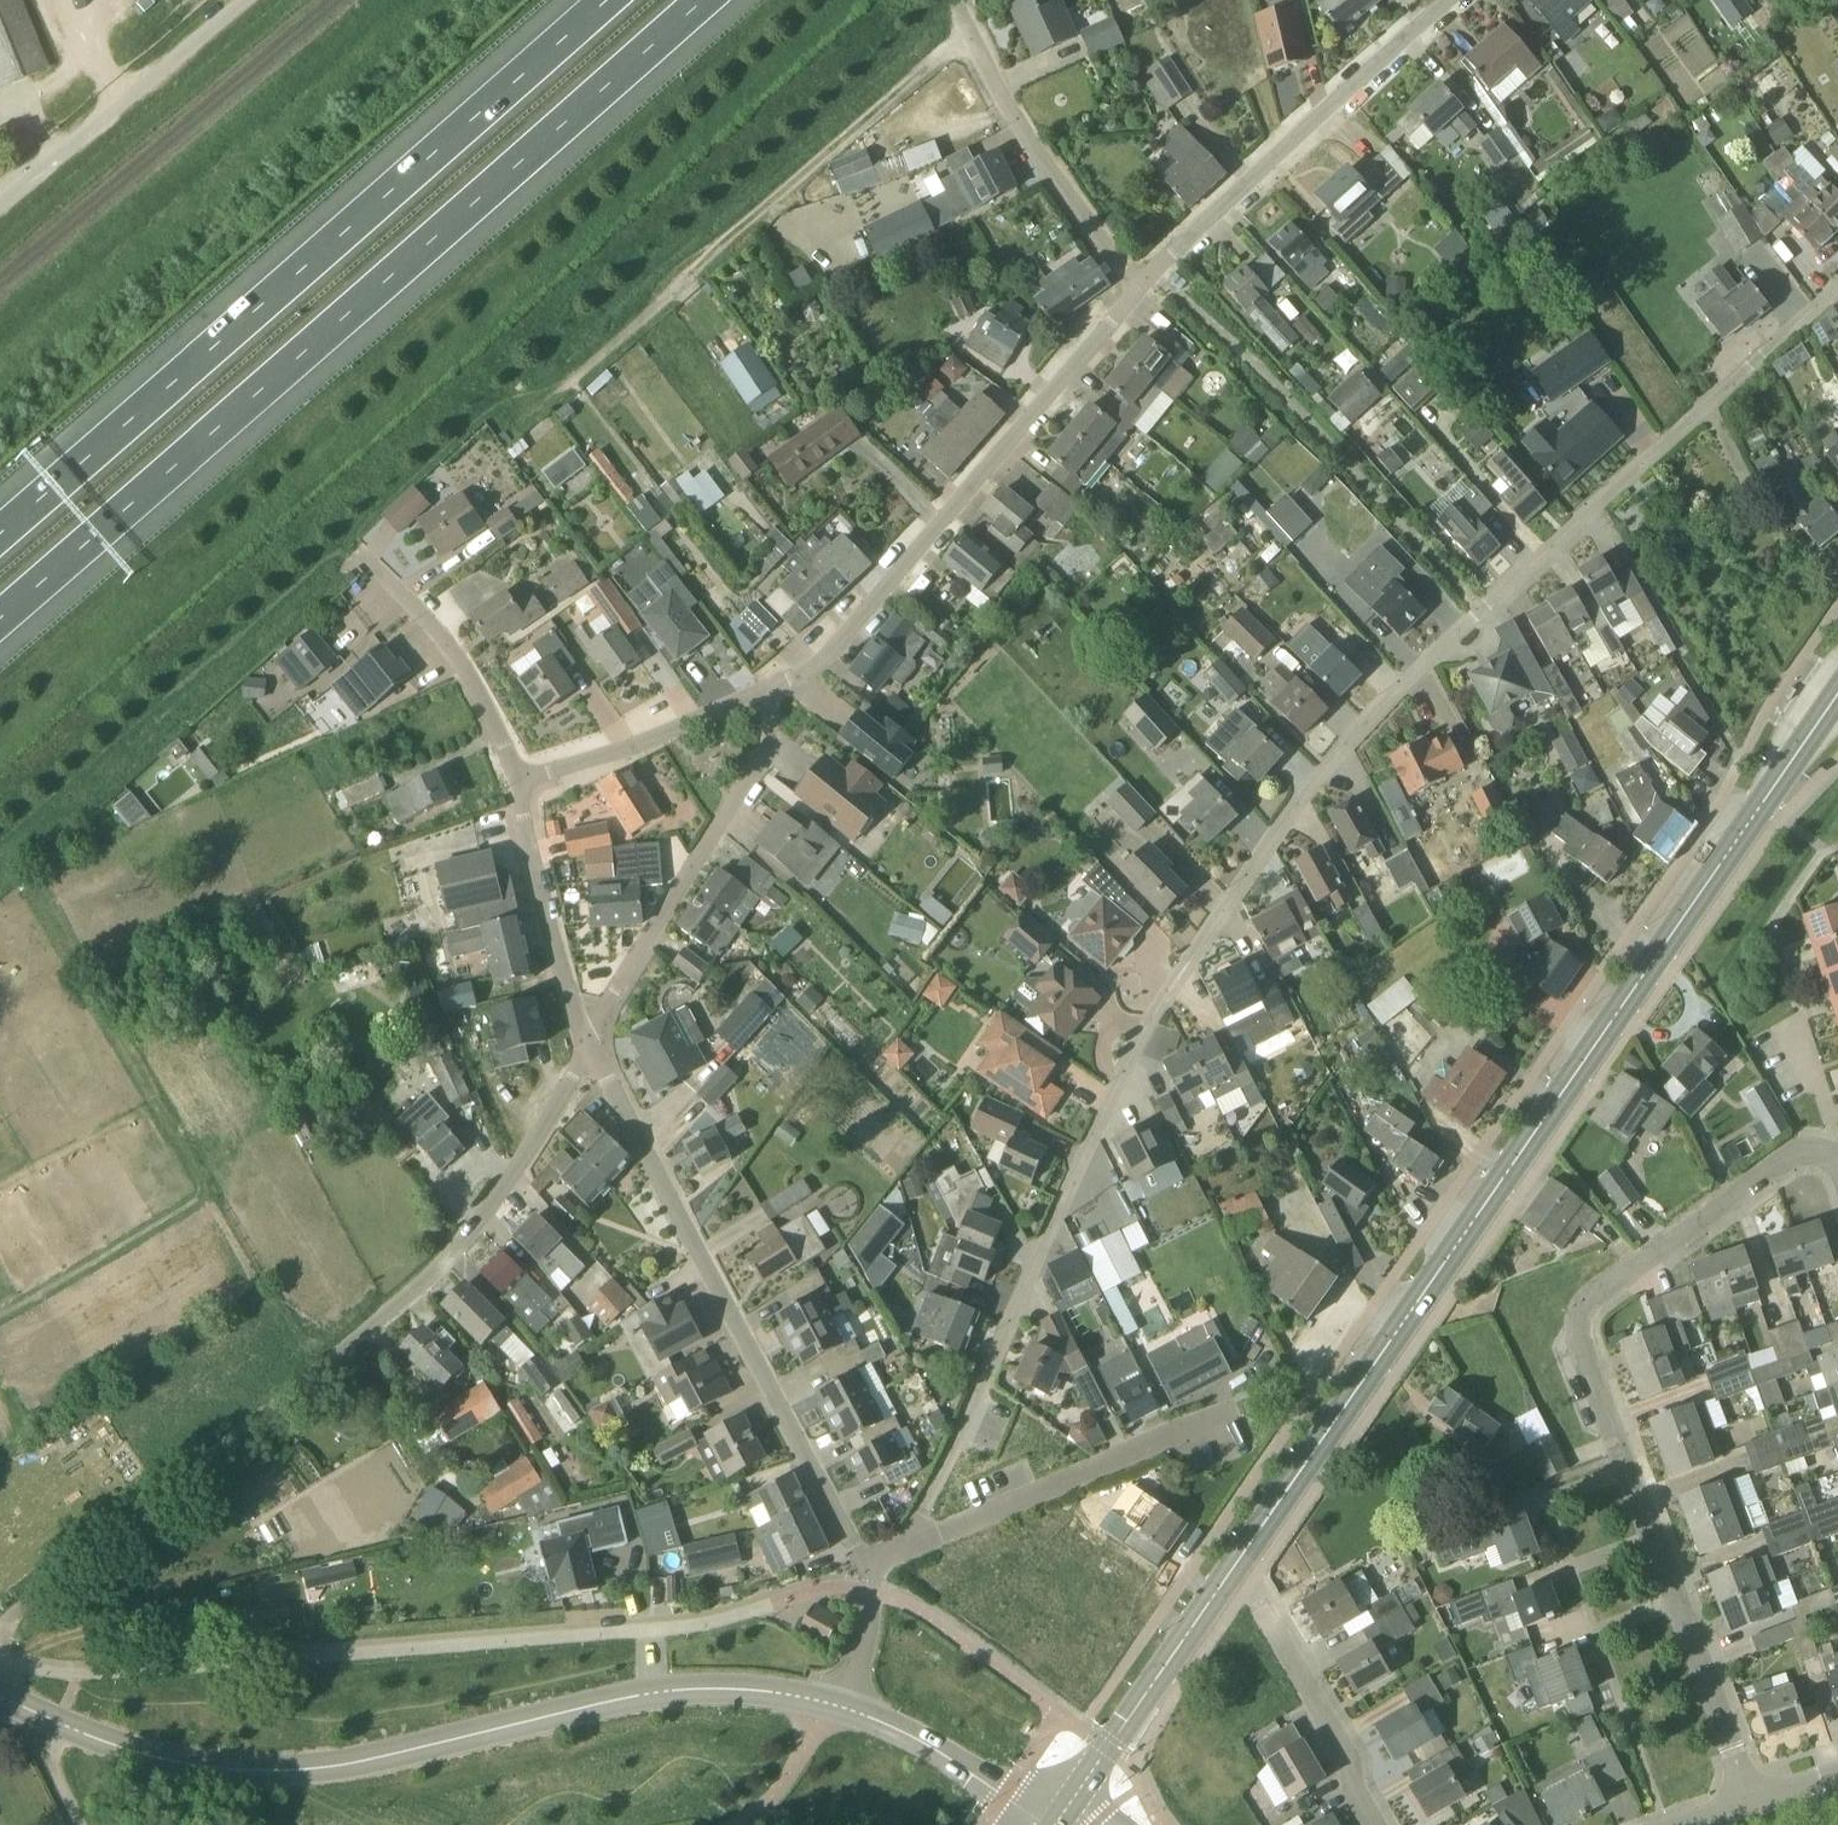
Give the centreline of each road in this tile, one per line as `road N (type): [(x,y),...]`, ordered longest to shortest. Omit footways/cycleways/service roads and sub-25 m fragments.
road 1 (residential): [(906,1547),(1181,975),(1338,758),(1482,608),(1837,288)]
road 2 (secondary): [(1074,1798),(1837,694)]
road 3 (motorway): [(0,628),(703,0)]
road 4 (residential): [(0,1700),(113,1747),(237,1772),(370,1763),(656,1693),(776,1693),(850,1711)]
road 5 (residential): [(1750,1804),(1574,1330),(1576,1311),(1751,1182),(1792,1158),(1822,1154)]
road 6 (motorway): [(604,0),(306,267),(0,522)]
road 7 (residential): [(78,1534),(384,1300),(521,1143),(588,1030)]
road 8 (residential): [(864,1566),(588,1030)]
road 9 (residential): [(767,689),(827,646),(934,537),(1140,290)]
road 10 (residential): [(1140,290),(1450,0)]
road 11 (residential): [(588,1030),(767,747),(767,689)]
road 12 (residential): [(906,1547),(1223,1419)]
road 13 (residential): [(1140,290),(1029,138),(960,9)]
road 14 (unclassified): [(0,206),(241,0)]
road 15 (residential): [(521,777),(500,713),(470,660),(364,548)]
road 16 (residential): [(588,1030),(543,906),(521,777)]
road 17 (residential): [(521,777),(700,722),(767,689)]
road 18 (residential): [(1380,1824),(1266,1608)]
road 19 (residential): [(850,1711),(917,1740),(1050,1824)]
road 20 (residential): [(864,1566),(872,1593),(850,1711)]
road 21 (residential): [(1822,1154),(1787,1039)]

